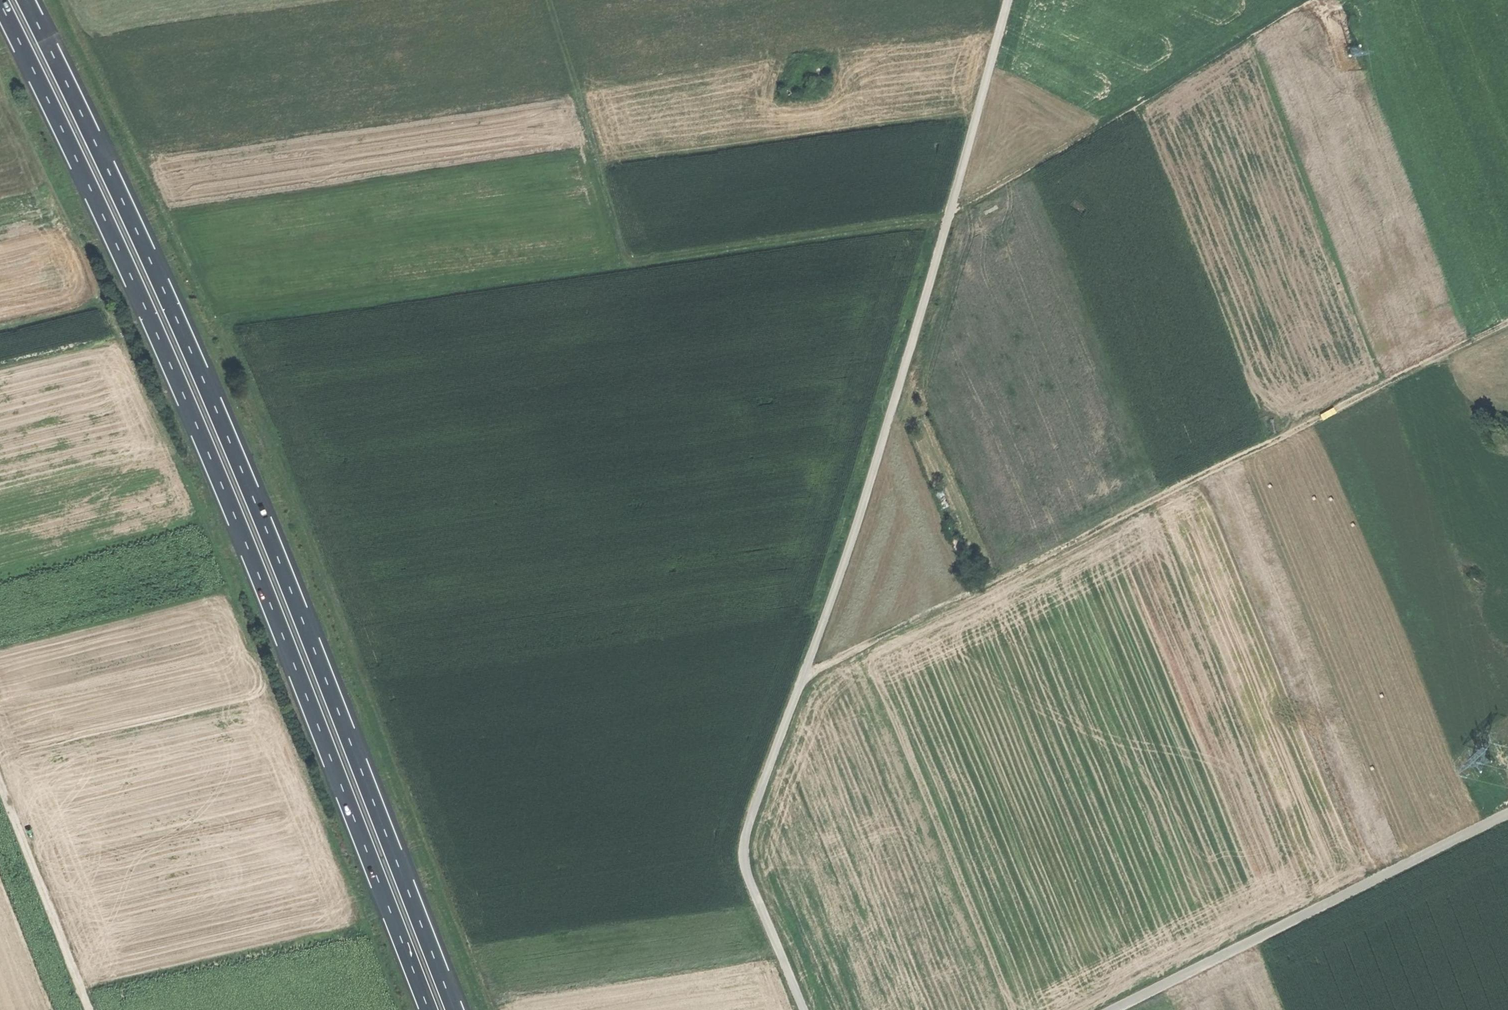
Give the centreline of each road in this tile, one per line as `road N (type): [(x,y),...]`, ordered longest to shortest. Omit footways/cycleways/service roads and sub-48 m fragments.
road 1 (trunk): [(454,1009),(241,467),(103,155),(24,0)]
road 2 (track): [(493,1009),(269,442),(67,0)]
road 3 (trunk): [(0,8),(216,470),(429,1009)]
road 4 (track): [(1507,323),(811,668)]
road 5 (track): [(625,262),(949,219),(1295,0)]
road 6 (track): [(811,668),(1008,0)]
road 7 (track): [(1507,815),(1113,1009)]
road 8 (track): [(215,323),(625,262)]
road 9 (track): [(802,1009),(747,878),(743,842),(811,668)]
road 10 (track): [(0,330),(78,310),(91,302),(94,286),(0,85)]
road 11 (track): [(625,262),(546,0)]
road 12 (track): [(85,1009),(0,787)]

